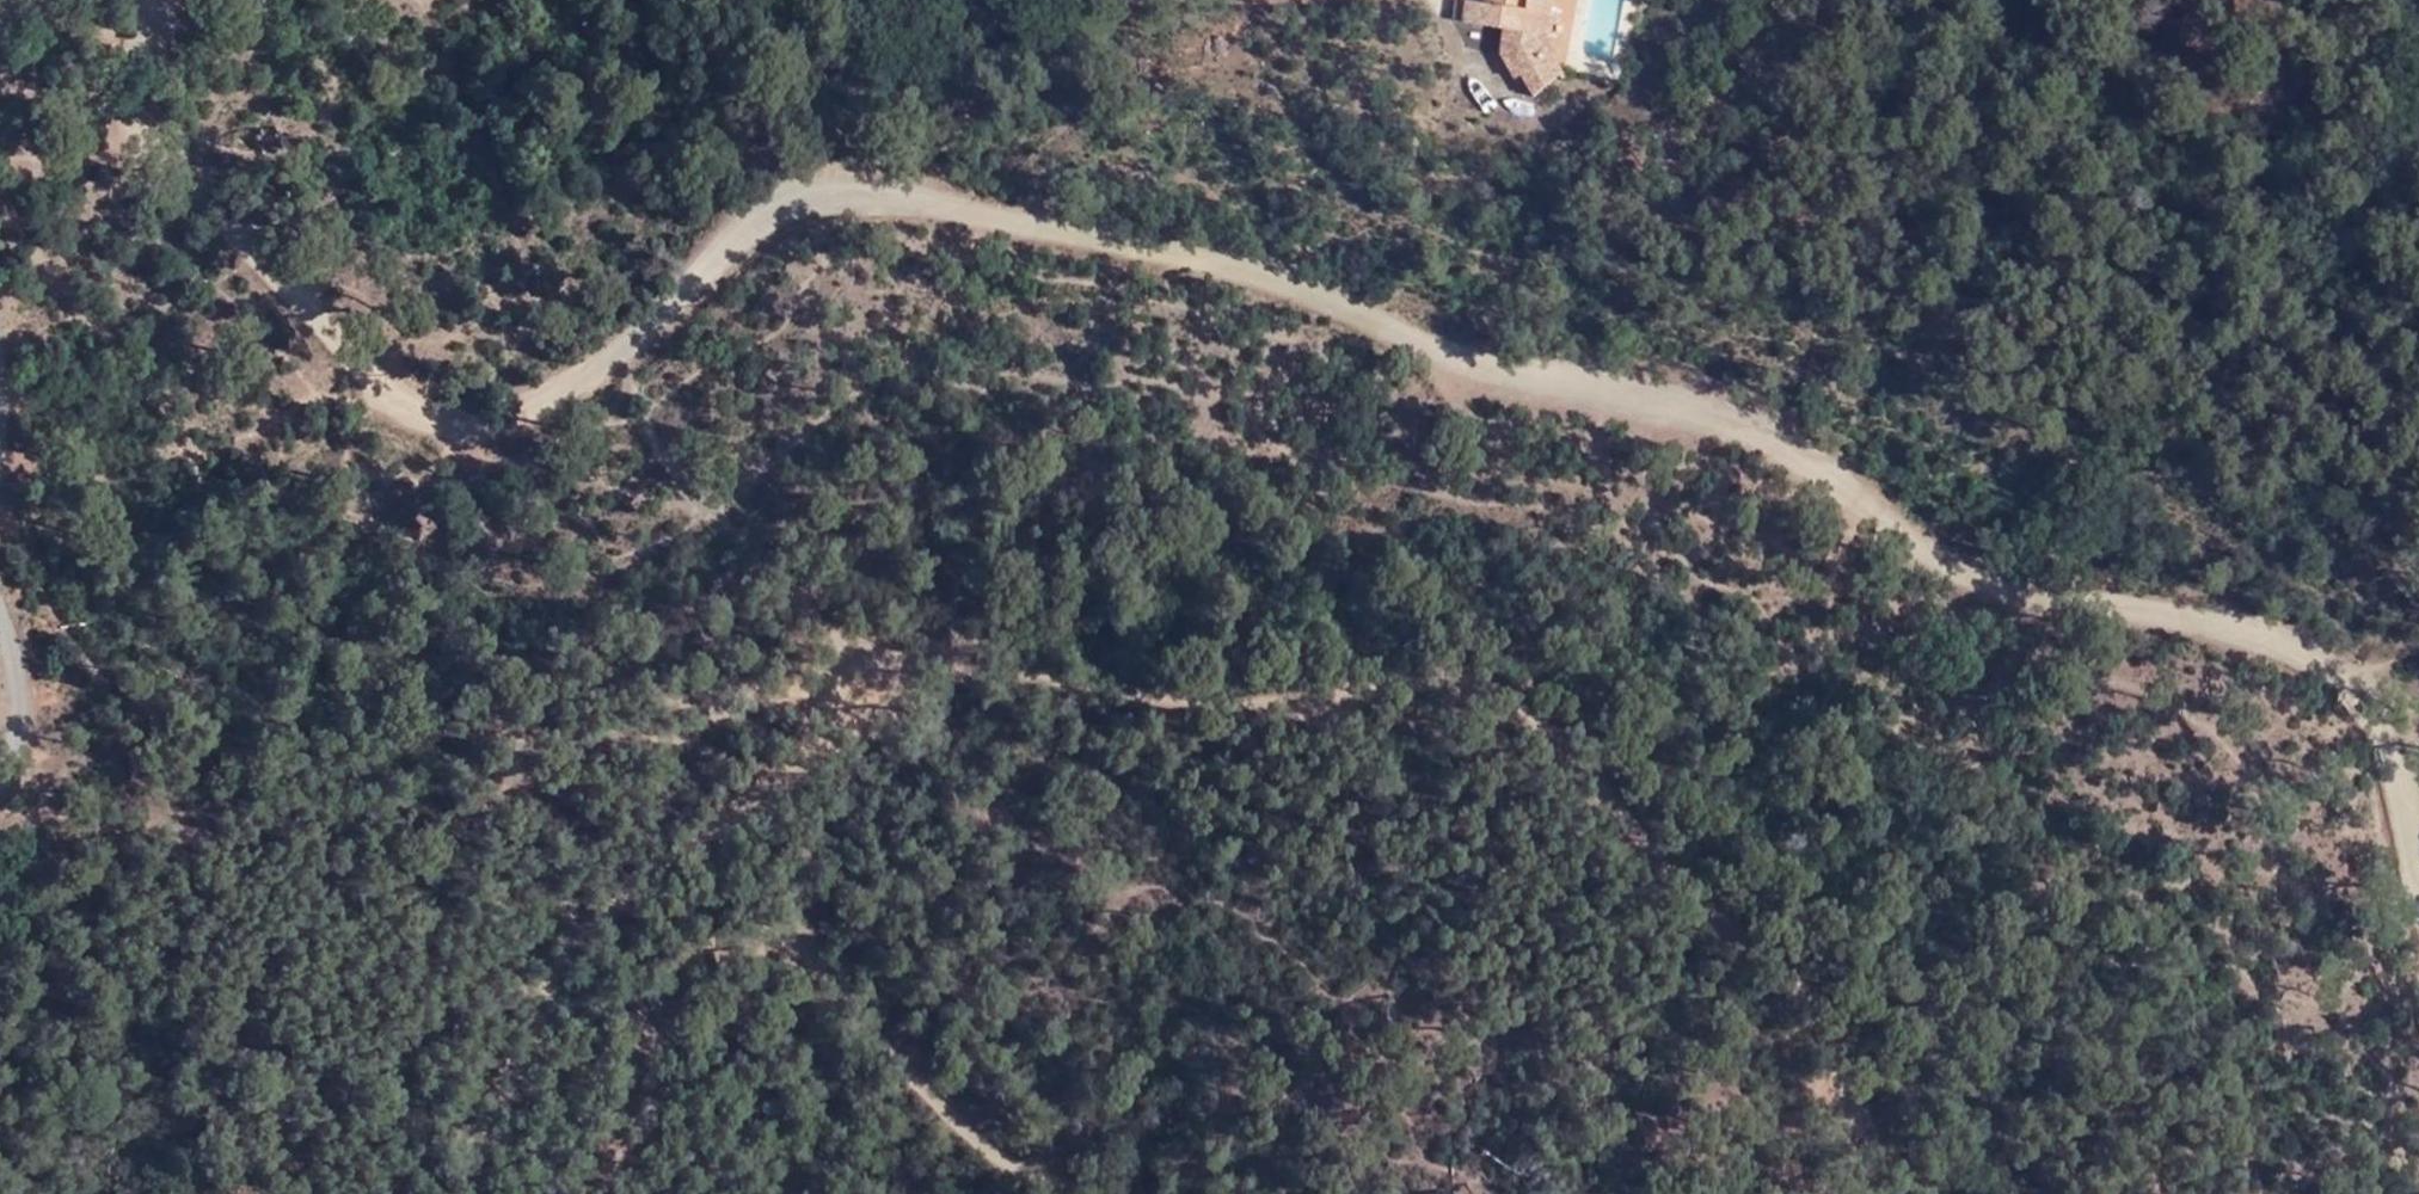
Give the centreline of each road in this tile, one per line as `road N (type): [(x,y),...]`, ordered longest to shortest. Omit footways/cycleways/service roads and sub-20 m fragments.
road 1 (track): [(147,0),(142,62),(181,155),(307,308),(441,428),(529,413),(673,312),(766,222),(840,196),(1043,219),(1777,440),(1911,538),(1974,572),(2063,603),(2188,612),(2303,635),(2388,744),(2418,866)]
road 2 (track): [(482,1193),(487,1063),(611,922),(740,809),(863,674),(991,664),(1245,702),(1529,702),(1721,907),(1823,1033),(1863,1193)]
road 3 (track): [(1056,1193),(976,1134),(847,965),(761,947),(648,1007),(628,1193)]

